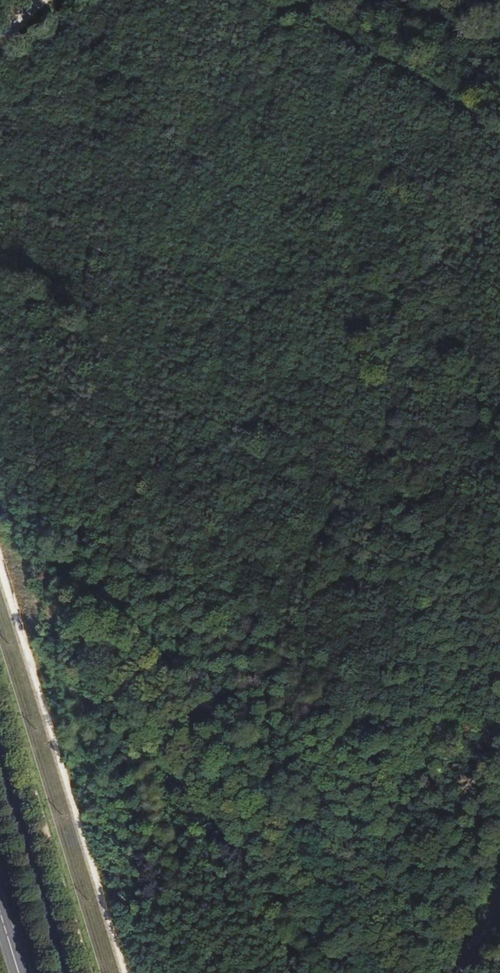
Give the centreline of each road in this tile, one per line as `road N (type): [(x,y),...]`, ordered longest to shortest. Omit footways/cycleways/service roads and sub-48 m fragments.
road 1 (track): [(295,0),(499,126)]

